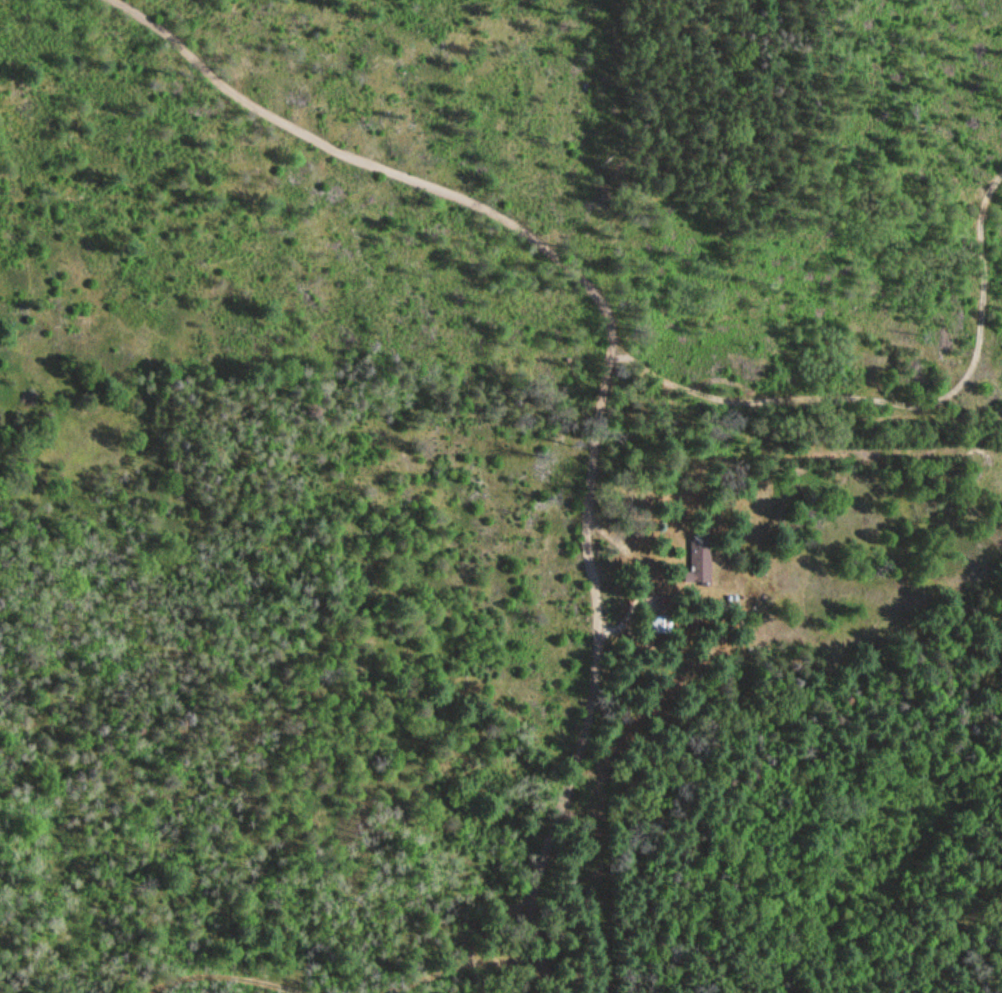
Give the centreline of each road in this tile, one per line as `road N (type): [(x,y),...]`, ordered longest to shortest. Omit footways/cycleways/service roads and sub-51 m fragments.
road 1 (track): [(595,992),(547,911),(541,859),(588,713),(589,437),(602,341),(576,292),(522,232),(244,100),(108,0)]
road 2 (track): [(544,882),(412,970),(343,983),(111,985),(92,992)]
road 3 (track): [(582,973),(439,953)]

